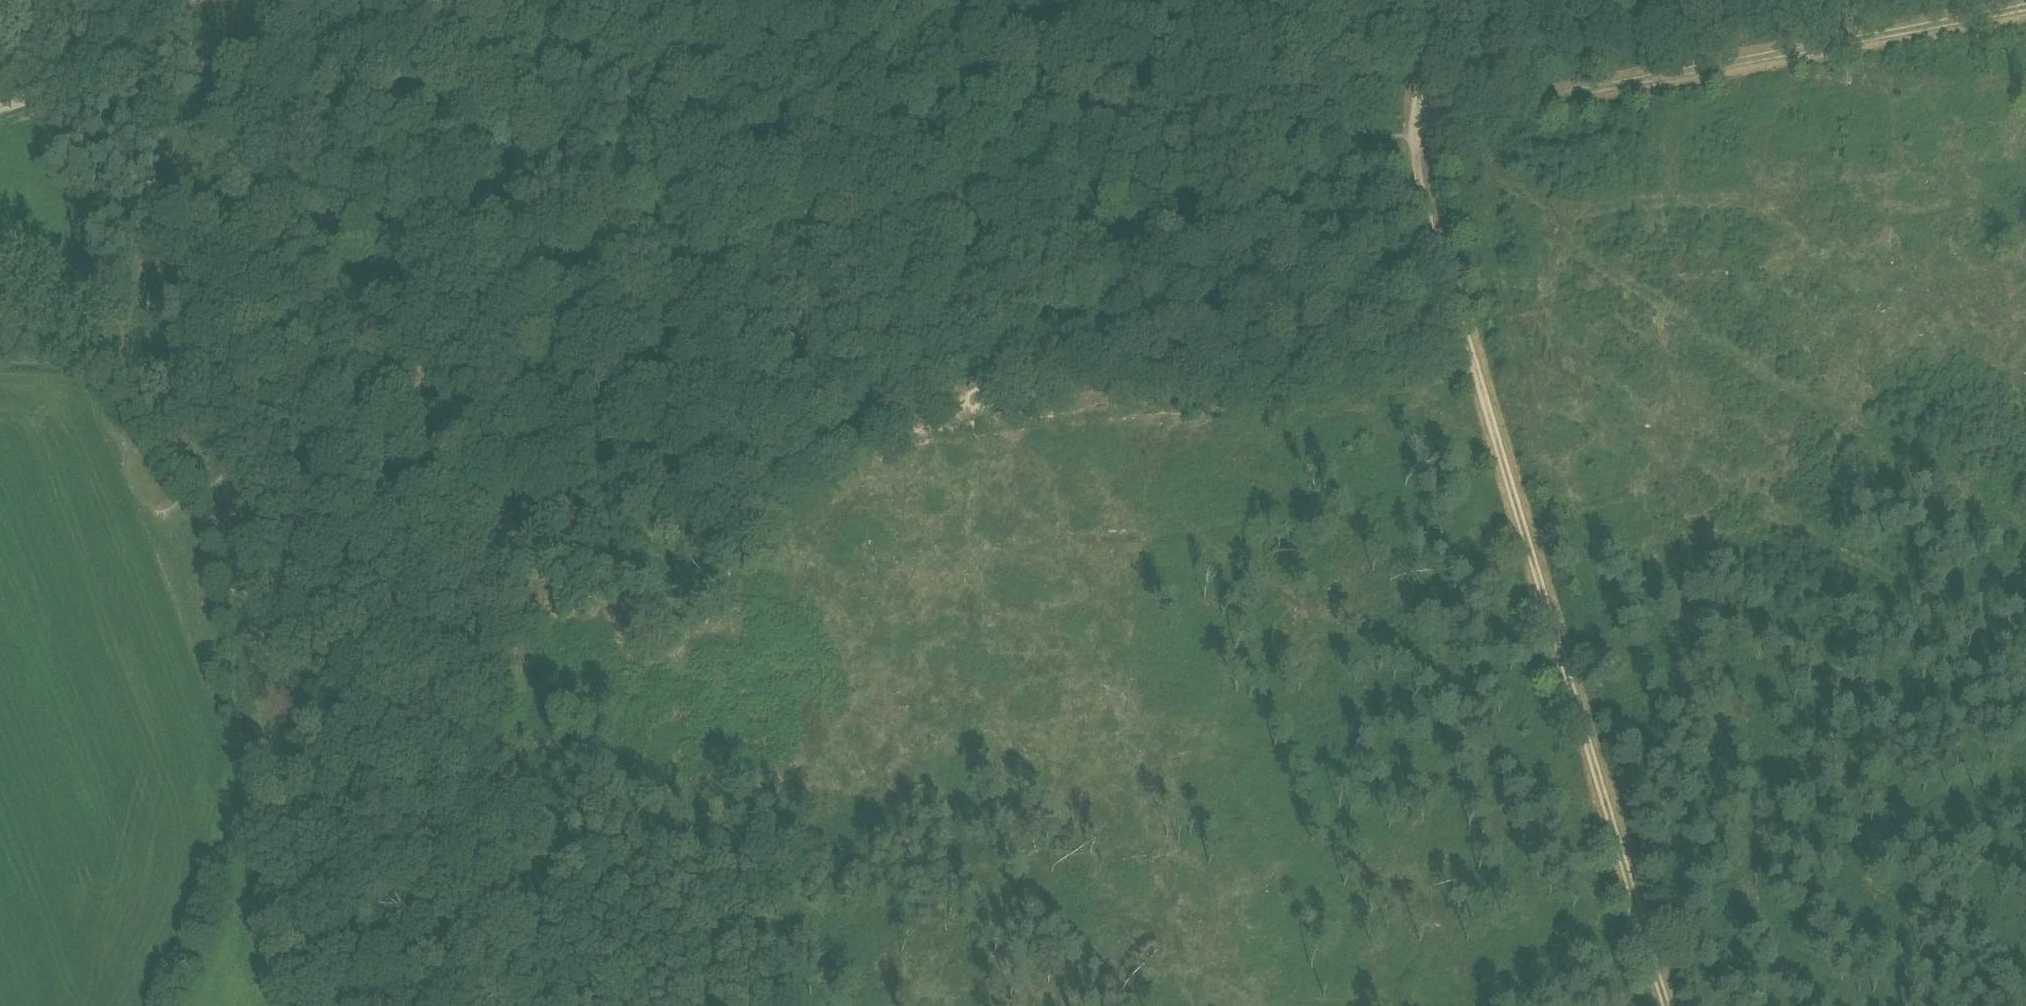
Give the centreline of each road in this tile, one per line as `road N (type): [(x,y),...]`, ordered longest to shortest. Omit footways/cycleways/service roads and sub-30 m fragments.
road 1 (track): [(1669,1005),(1418,121)]
road 2 (track): [(1418,121),(2025,1)]
road 3 (track): [(0,105),(137,39),(197,0)]
road 4 (track): [(1418,121),(1437,0)]

